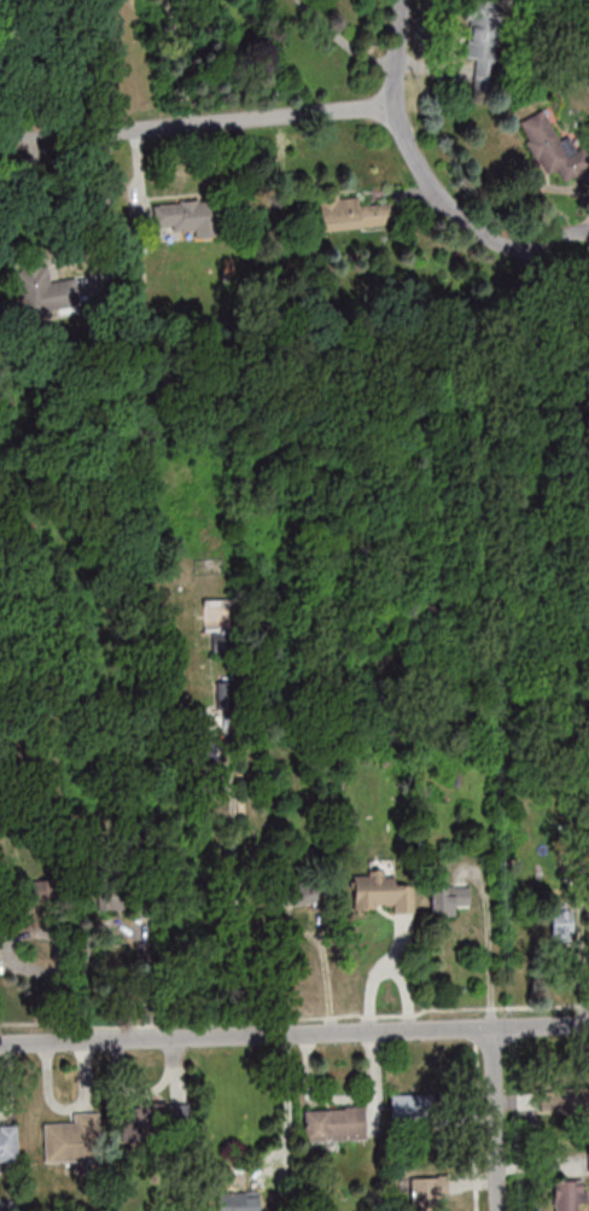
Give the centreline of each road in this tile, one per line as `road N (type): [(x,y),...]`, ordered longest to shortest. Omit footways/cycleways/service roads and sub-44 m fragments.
road 1 (residential): [(588,1025),(0,1042)]
road 2 (residential): [(396,104),(51,139),(6,159)]
road 3 (residential): [(485,239),(425,176),(396,110),(405,0)]
road 4 (residential): [(502,1210),(497,1029)]

